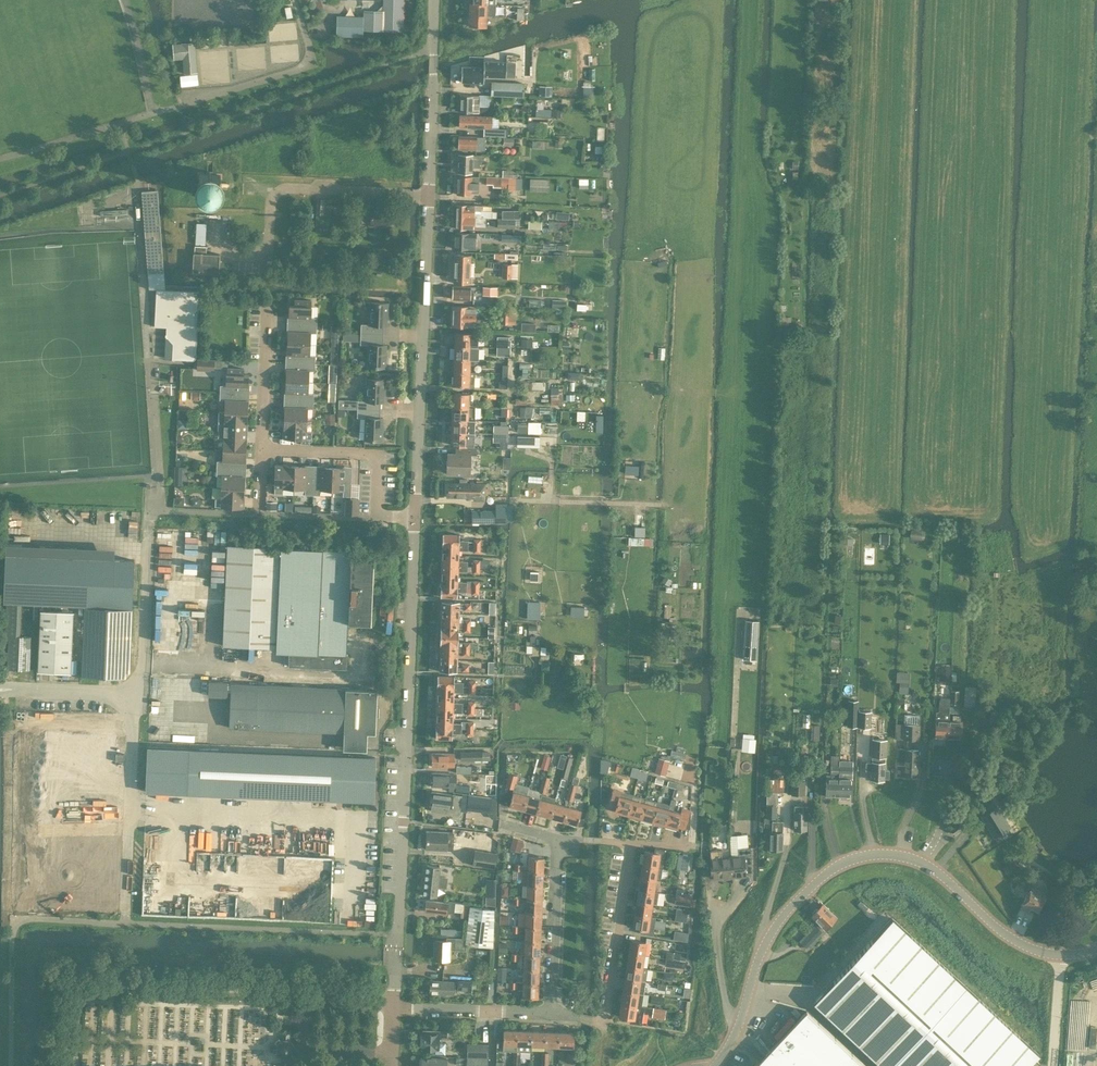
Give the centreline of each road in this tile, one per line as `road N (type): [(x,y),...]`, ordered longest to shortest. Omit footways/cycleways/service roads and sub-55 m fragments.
road 1 (tertiary): [(715,1065),(774,928),(825,874),(854,858),(884,853),(926,867),(1035,952),(1096,950)]
road 2 (unclassified): [(414,517),(433,0)]
road 3 (unclassified): [(397,940),(414,517)]
road 4 (residential): [(551,1012),(603,1018),(633,843)]
road 5 (unclassified): [(129,914),(133,697)]
road 6 (residential): [(181,104),(304,67),(309,51),(297,0)]
road 7 (unclassified): [(133,697),(151,509)]
road 8 (residential): [(376,515),(377,455),(261,450)]
road 9 (residential): [(551,1012),(558,838)]
road 10 (residential): [(261,450),(265,310)]
road 11 (unclassified): [(133,697),(0,689)]

